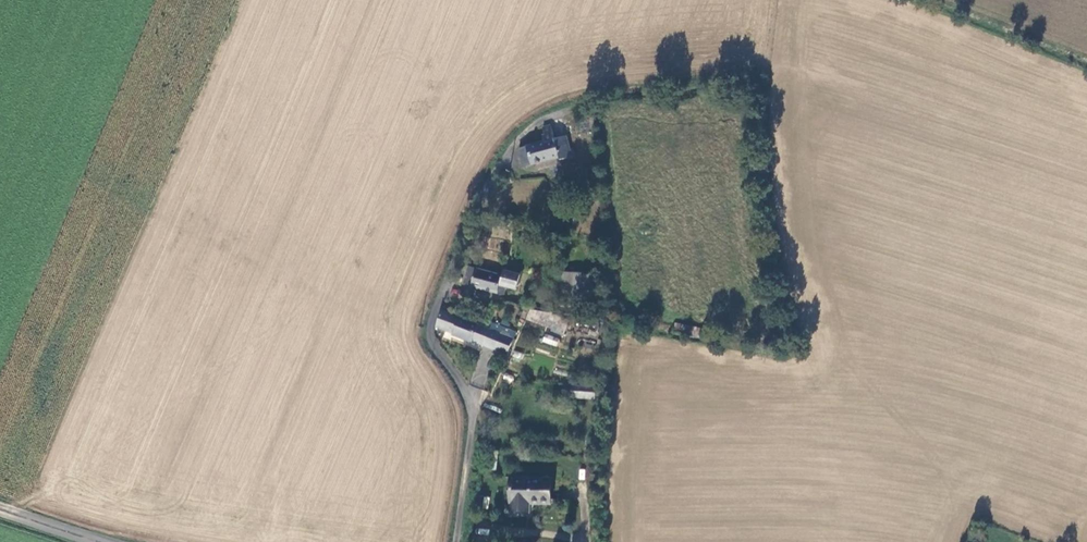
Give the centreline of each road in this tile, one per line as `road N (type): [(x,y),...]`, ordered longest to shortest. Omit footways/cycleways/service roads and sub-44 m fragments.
road 1 (unclassified): [(457,541),(472,421),(433,348),(430,322),(501,154),(534,120),(576,104)]

